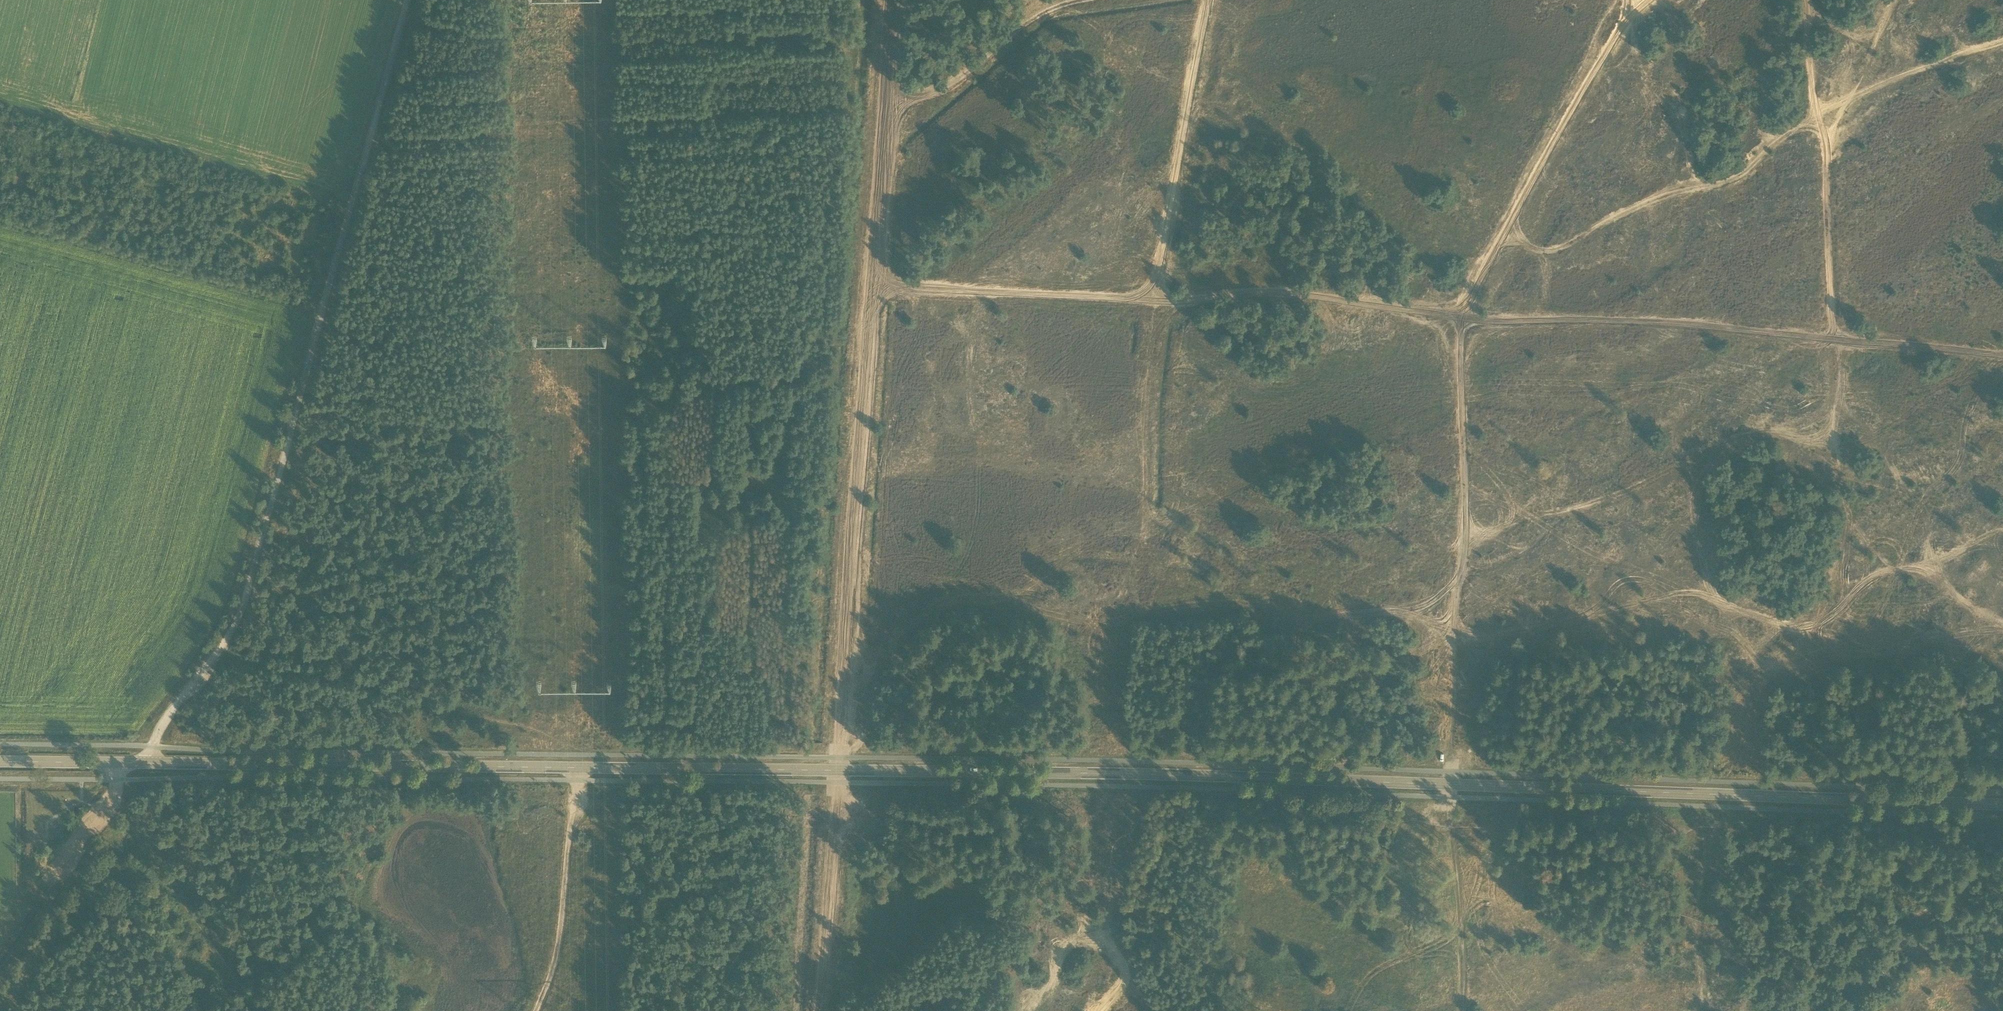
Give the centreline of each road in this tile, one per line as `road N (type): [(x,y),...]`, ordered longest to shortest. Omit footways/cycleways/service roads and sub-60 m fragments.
road 1 (secondary): [(2002,806),(981,774),(0,762)]
road 2 (track): [(407,0),(235,630),(143,763),(119,780)]
road 3 (track): [(893,0),(838,793)]
road 4 (track): [(1630,0),(1465,317),(1251,291),(1156,299)]
road 5 (track): [(875,287),(1156,299),(1207,0)]
road 6 (track): [(531,1010),(558,940),(576,779)]
road 7 (track): [(821,1010),(838,793)]

